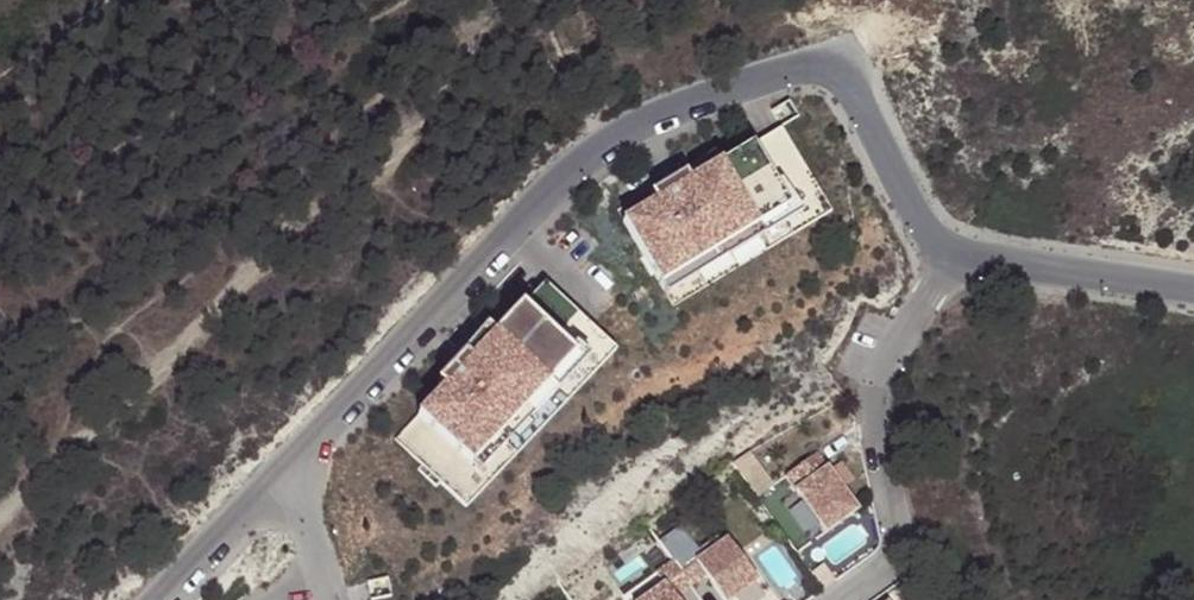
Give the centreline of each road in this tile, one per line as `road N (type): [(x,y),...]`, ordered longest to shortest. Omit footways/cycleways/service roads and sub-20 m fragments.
road 1 (residential): [(946,253),(928,240),(851,90),(834,72),(801,67),(654,112),(588,158),(287,468)]
road 2 (residential): [(946,253),(877,386),(874,413),(899,533),(893,559),(835,599)]
road 3 (residential): [(1193,292),(946,253)]
road 4 (residential): [(287,468),(157,599)]
road 5 (residential): [(287,468),(329,599)]

